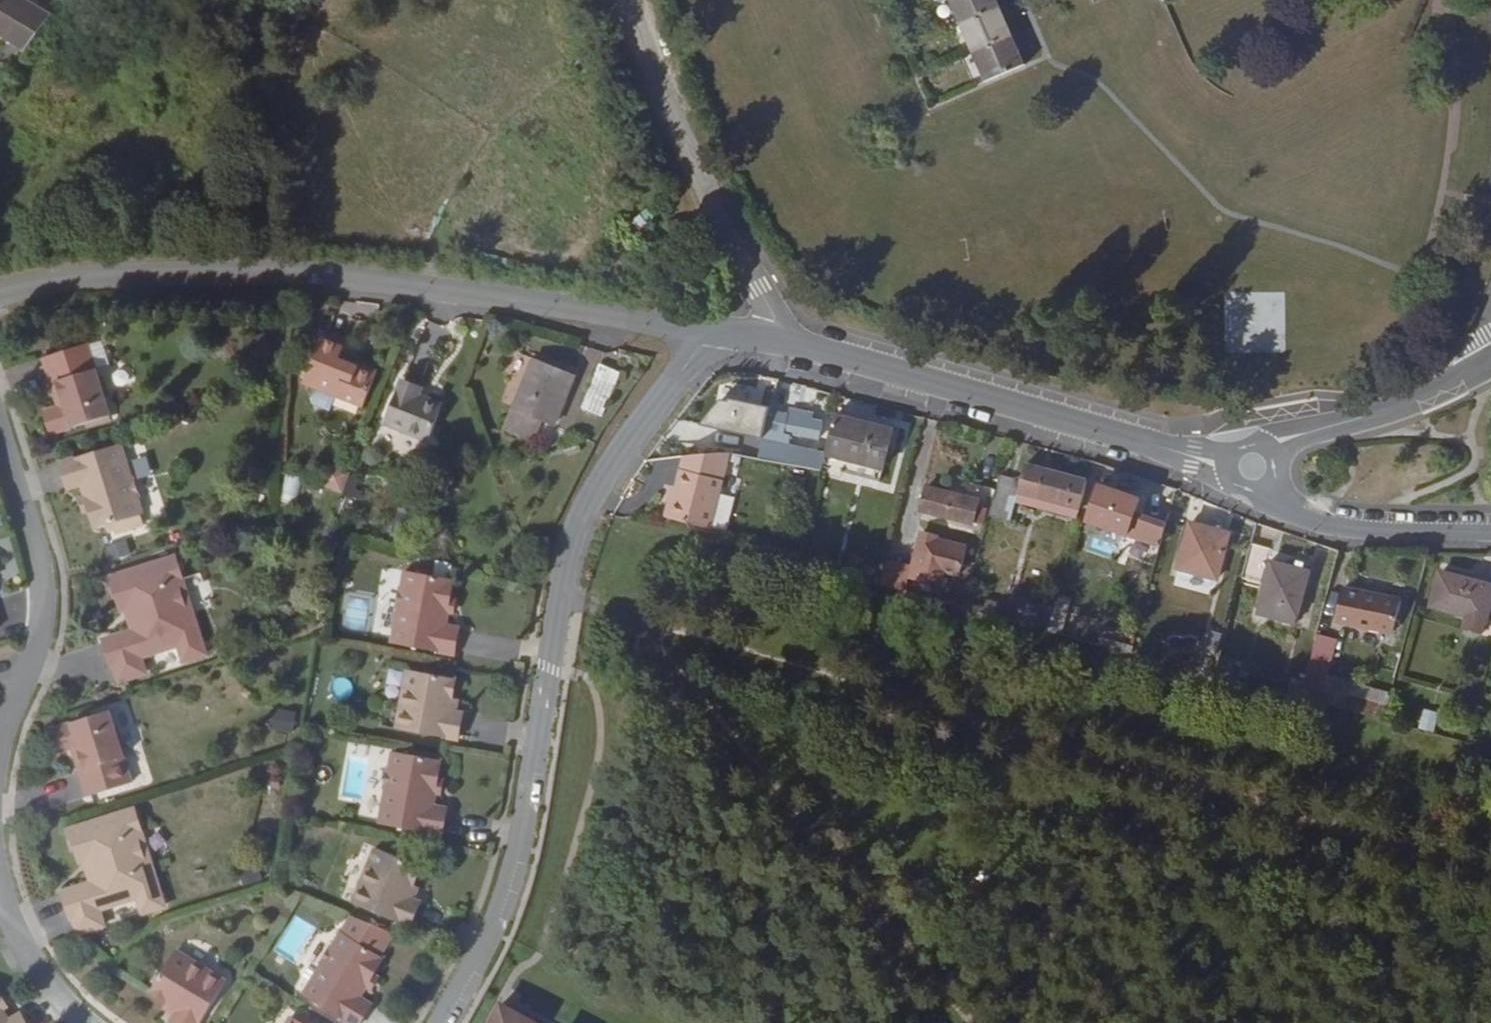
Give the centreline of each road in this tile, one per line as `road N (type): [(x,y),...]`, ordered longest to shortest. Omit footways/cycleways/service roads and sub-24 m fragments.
road 1 (residential): [(702,345),(576,523),(532,819),(503,920),(439,1022)]
road 2 (unclassified): [(0,291),(102,275),(312,273),(586,311),(702,345)]
road 3 (unclassified): [(774,342),(1253,469)]
road 4 (residential): [(774,342),(770,308),(705,182),(666,128),(614,0)]
road 5 (residential): [(0,761),(45,627),(41,567),(0,437)]
road 6 (unclassified): [(1253,469),(1334,421),(1406,399),(1490,356)]
road 7 (residential): [(1253,469),(1274,507),(1311,519),(1402,533),(1490,533)]
road 8 (residential): [(90,1022),(13,924),(0,858)]

